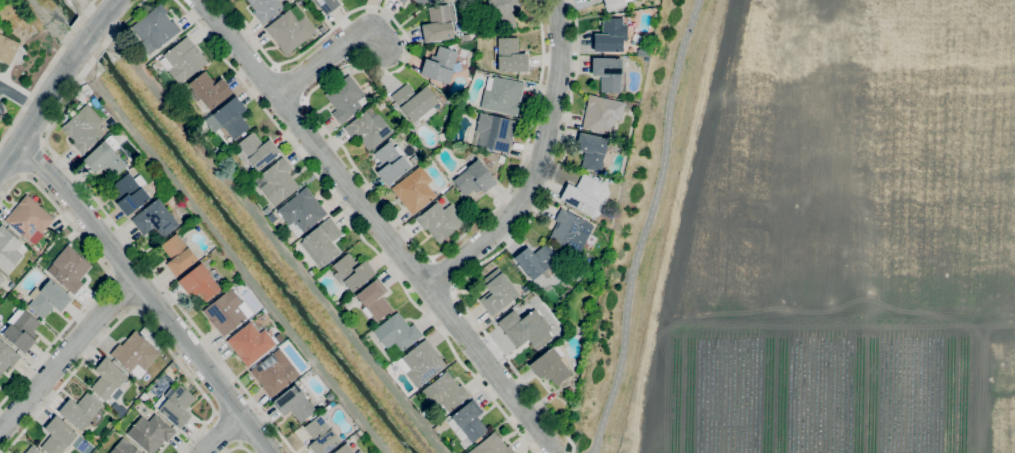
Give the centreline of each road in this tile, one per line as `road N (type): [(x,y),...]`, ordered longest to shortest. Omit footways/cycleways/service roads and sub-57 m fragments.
road 1 (residential): [(200,0),(559,452)]
road 2 (residential): [(17,147),(79,207),(272,452)]
road 3 (residential): [(558,0),(565,42),(538,183),(514,218),(429,285)]
road 4 (tertiary): [(122,0),(89,36),(0,170)]
road 5 (residential): [(136,279),(0,435)]

